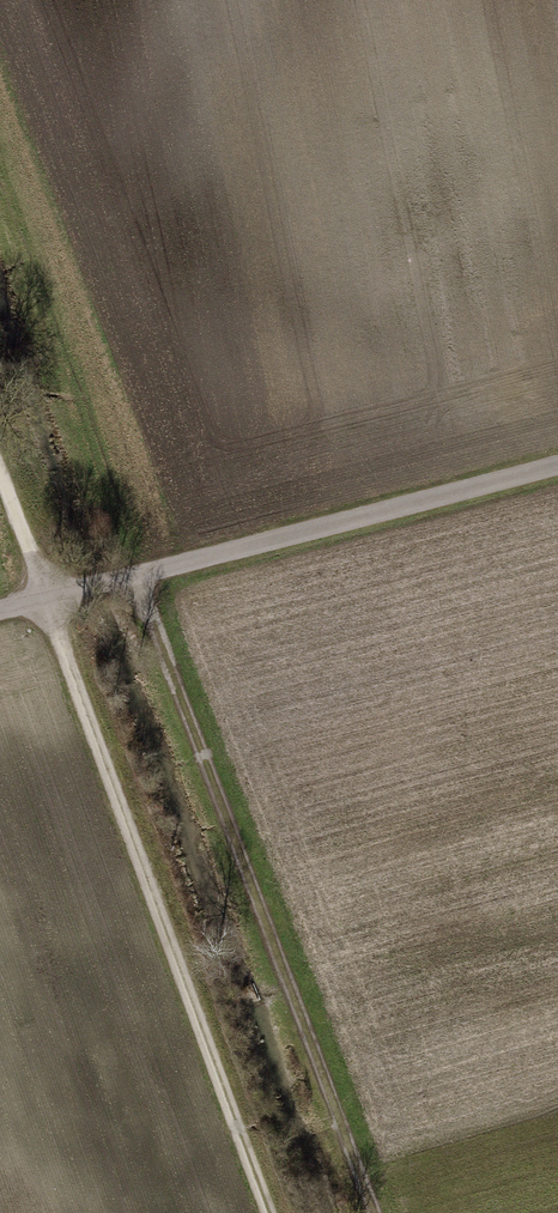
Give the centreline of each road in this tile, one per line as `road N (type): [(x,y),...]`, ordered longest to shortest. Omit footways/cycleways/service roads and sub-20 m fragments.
road 1 (track): [(135,574),(374,1212)]
road 2 (track): [(46,597),(270,1212)]
road 3 (track): [(557,466),(0,609)]
road 4 (track): [(46,597),(0,476)]

